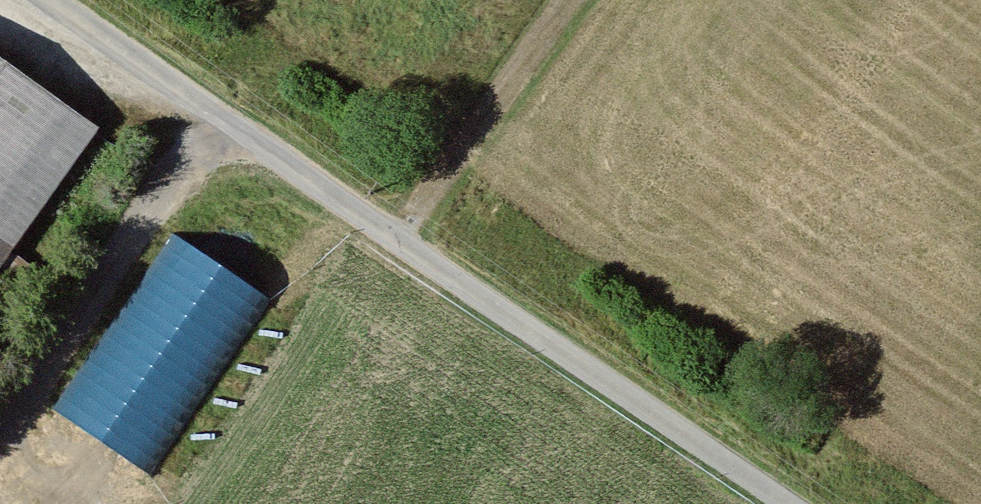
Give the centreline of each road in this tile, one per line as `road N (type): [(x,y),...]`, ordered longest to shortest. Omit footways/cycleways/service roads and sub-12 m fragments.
road 1 (unclassified): [(57,0),(789,503)]
road 2 (track): [(570,0),(397,240)]

